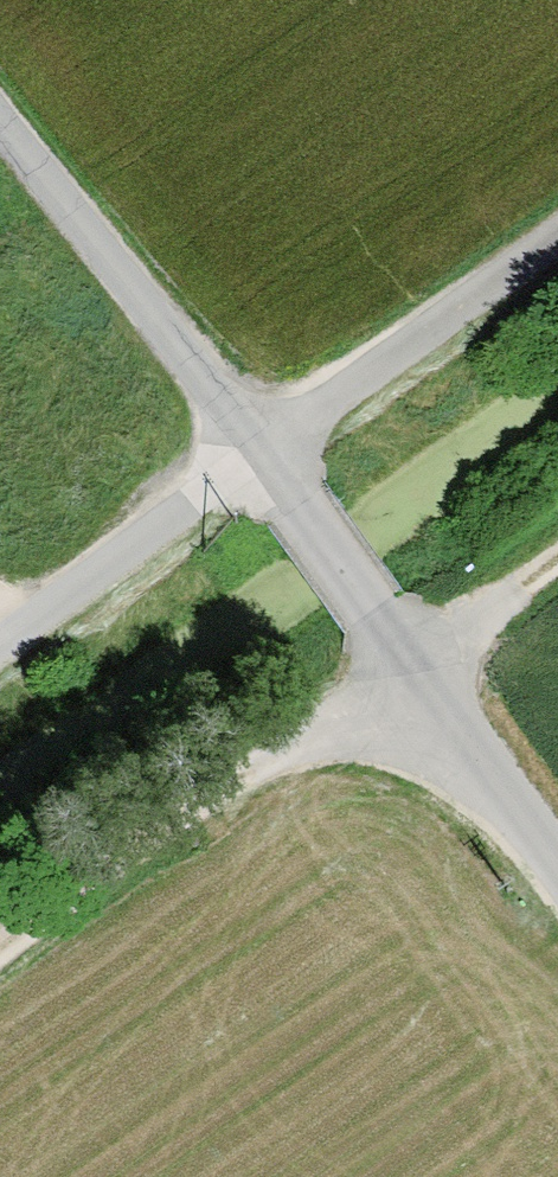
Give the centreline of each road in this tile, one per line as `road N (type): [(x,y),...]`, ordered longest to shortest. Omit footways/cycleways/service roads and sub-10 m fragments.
road 1 (track): [(0,983),(557,580)]
road 2 (track): [(265,461),(415,688),(557,878)]
road 3 (track): [(0,134),(265,461)]
road 4 (track): [(557,244),(265,461)]
road 5 (track): [(0,653),(265,461)]

